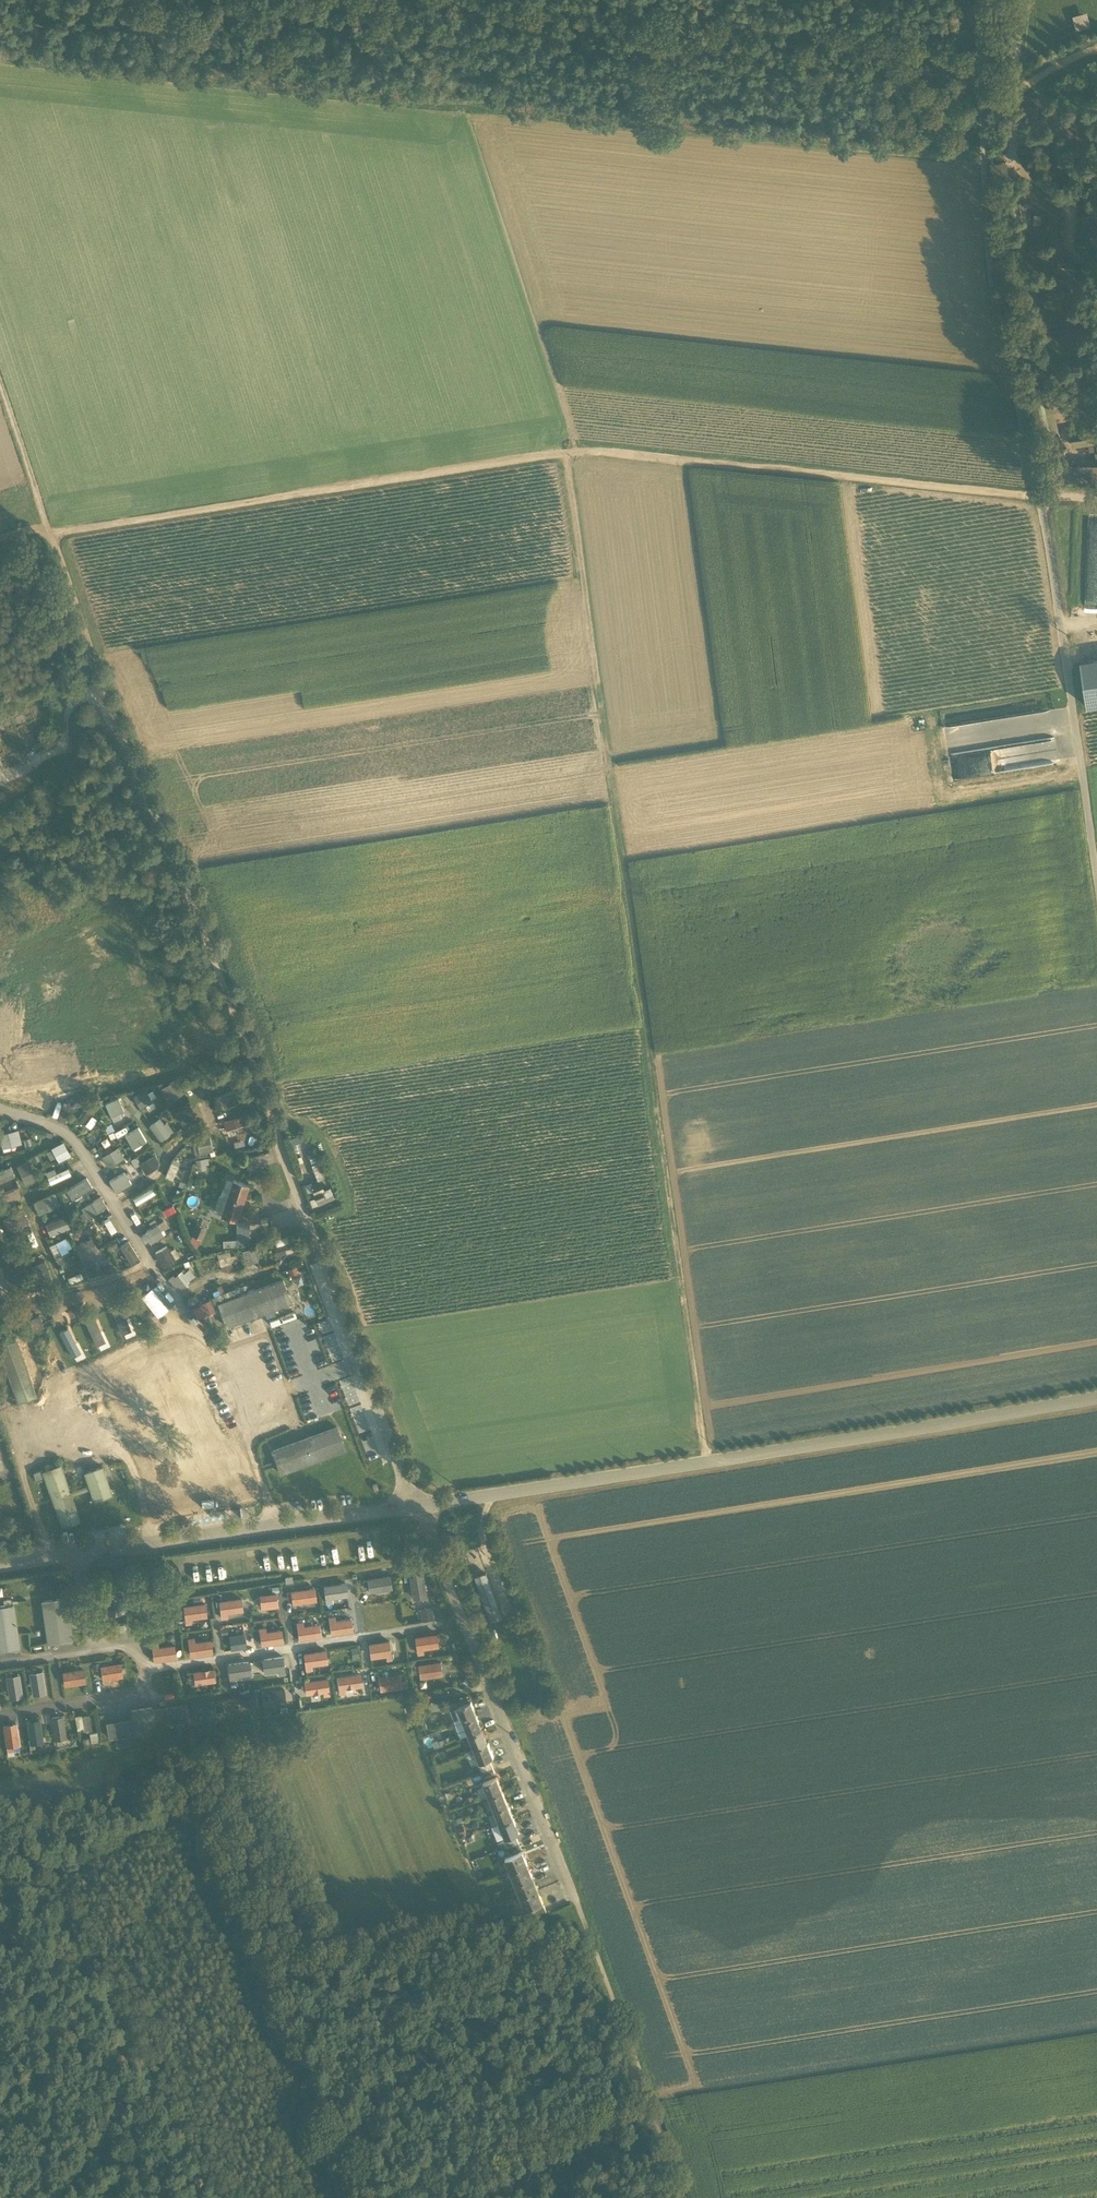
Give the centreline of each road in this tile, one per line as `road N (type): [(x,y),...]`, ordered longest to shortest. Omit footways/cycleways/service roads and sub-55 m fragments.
road 1 (track): [(565,453),(709,1461)]
road 2 (track): [(984,162),(0,58)]
road 3 (residential): [(97,673),(198,919),(416,1505)]
road 4 (residential): [(1096,1396),(416,1505)]
road 5 (track): [(152,1544),(129,1463),(92,1404),(86,1372),(176,1329),(201,1333),(218,1351),(275,1525)]
road 6 (track): [(980,0),(993,304),(1041,497)]
road 7 (residential): [(416,1505),(578,1906)]
road 8 (residential): [(416,1505),(0,1565)]
road 9 (track): [(1041,497),(1096,885)]
road 10 (track): [(654,2112),(445,2197)]
road 11 (track): [(578,1906),(654,2112)]
road 12 (track): [(7,1210),(28,1210),(61,1290),(151,1260)]
road 13 (track): [(218,1351),(269,1344),(287,1392),(359,1362)]
road 14 (track): [(113,1202),(158,1173),(209,1123),(192,1090)]
road 15 (track): [(0,389),(48,534)]
road 16 (track): [(48,534),(97,673)]

